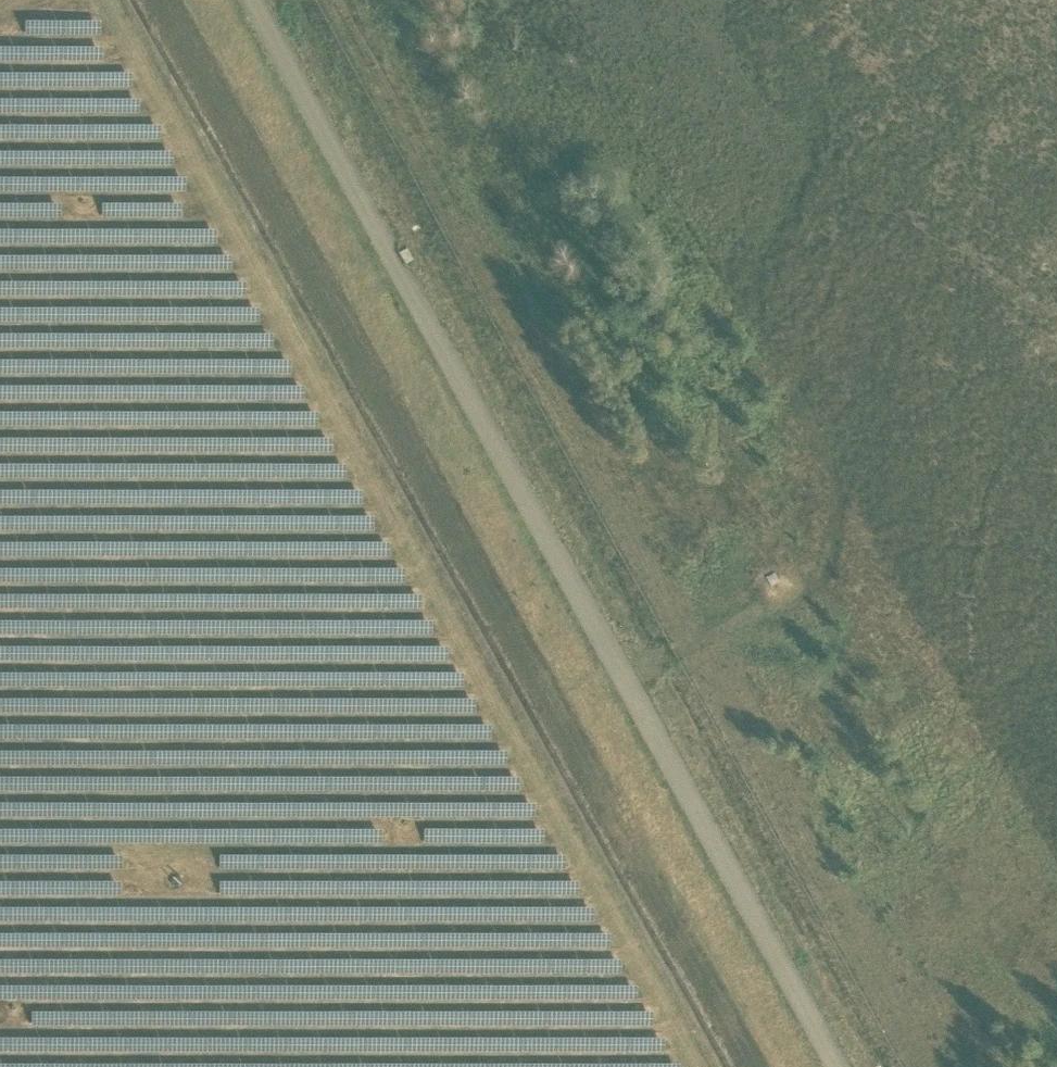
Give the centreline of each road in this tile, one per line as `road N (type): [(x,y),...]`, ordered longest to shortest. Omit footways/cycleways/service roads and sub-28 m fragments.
road 1 (track): [(248,0),(836,1066)]

